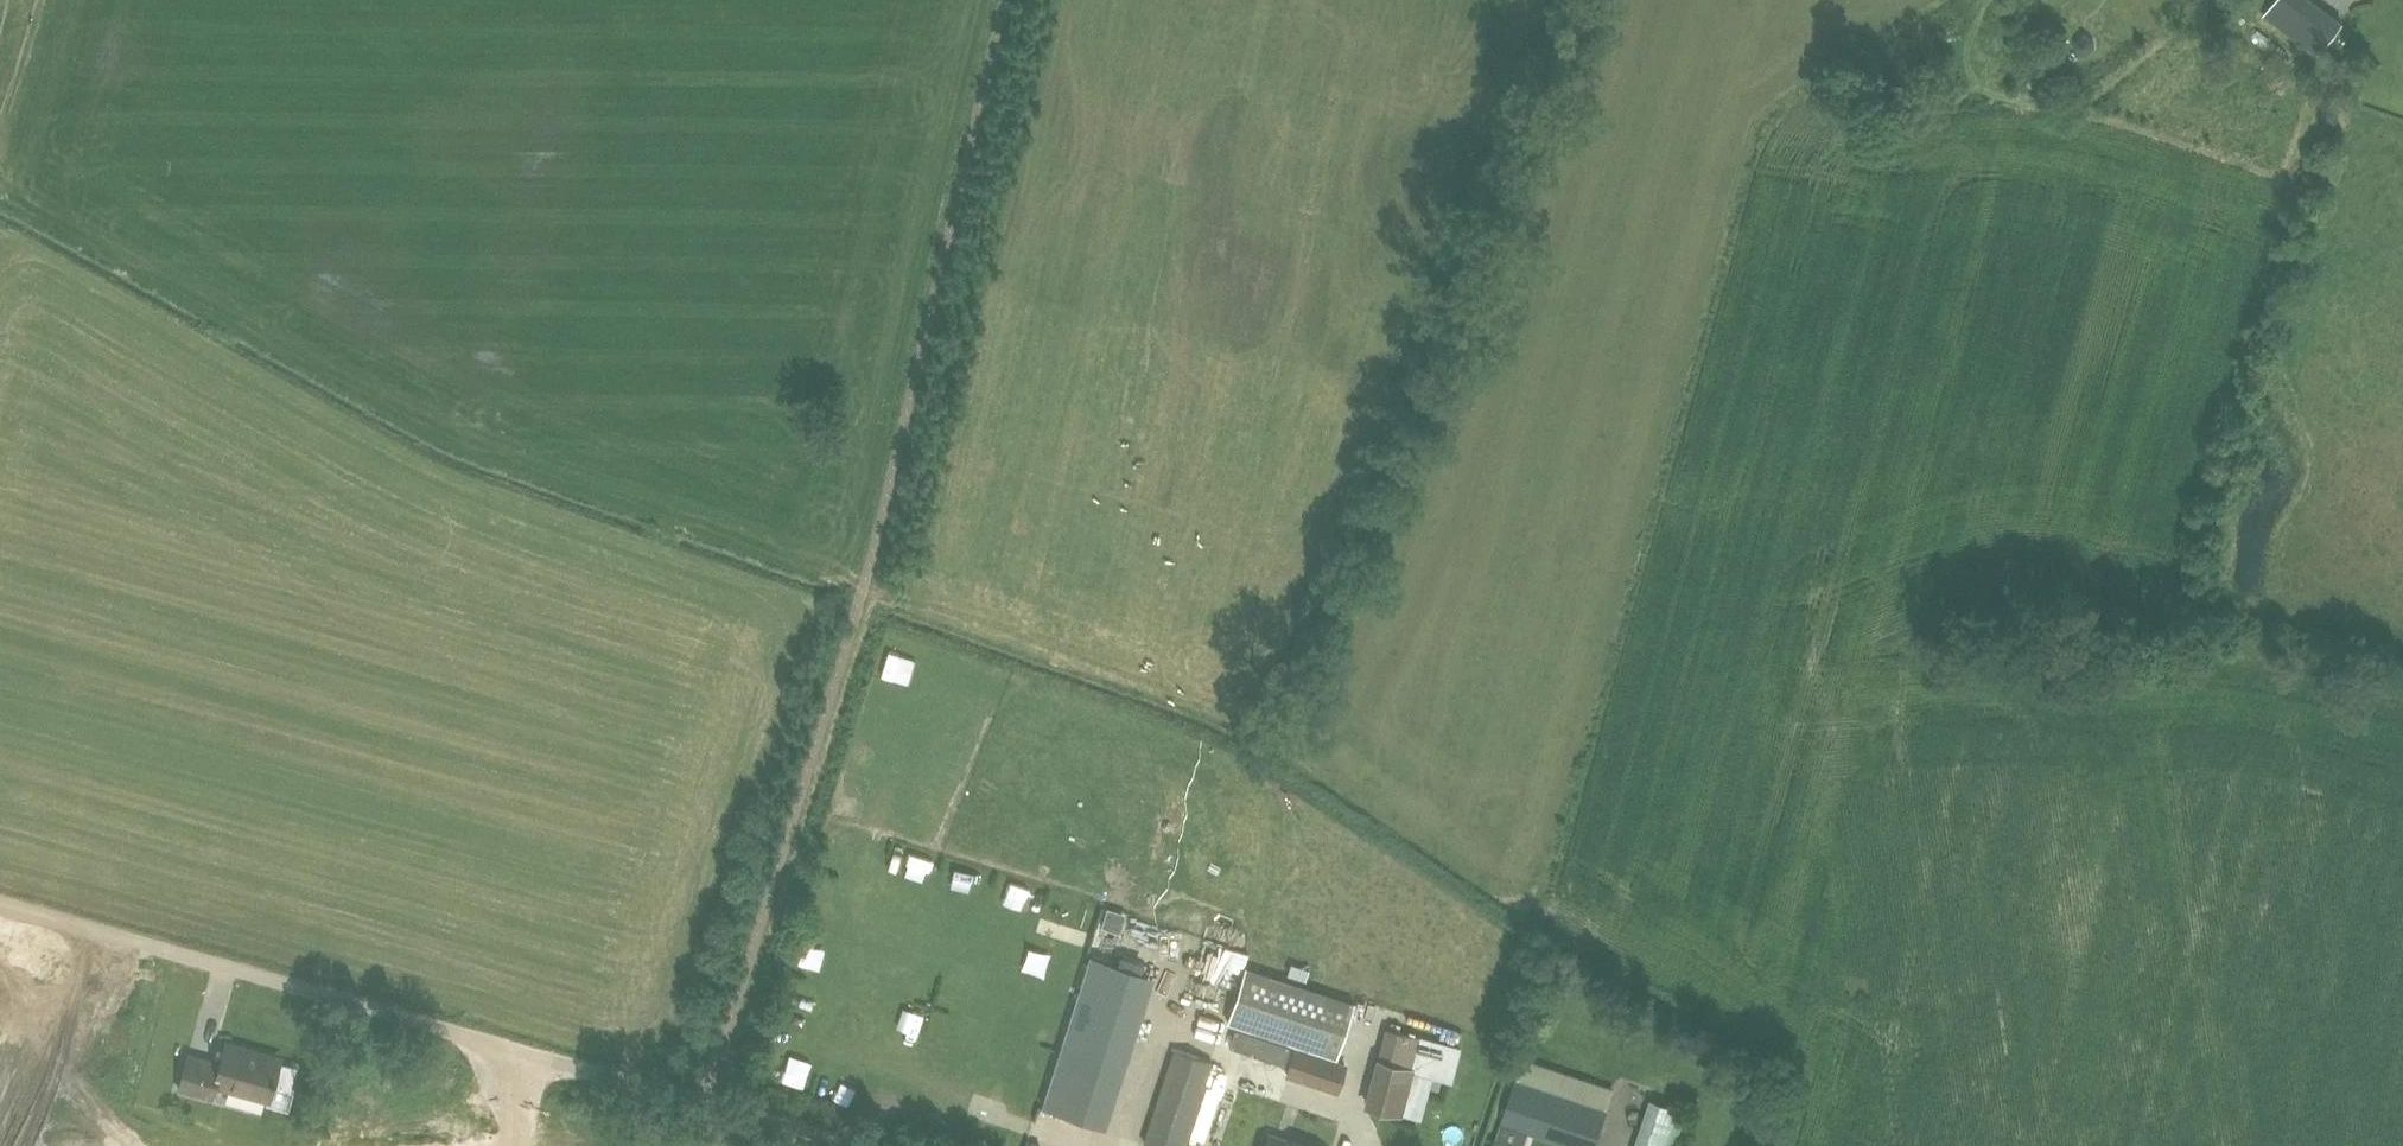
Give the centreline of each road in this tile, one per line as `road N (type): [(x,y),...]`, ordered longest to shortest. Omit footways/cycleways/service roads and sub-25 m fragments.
road 1 (unclassified): [(538,1058),(0,906)]
road 2 (unclassified): [(859,1145),(538,1058)]

